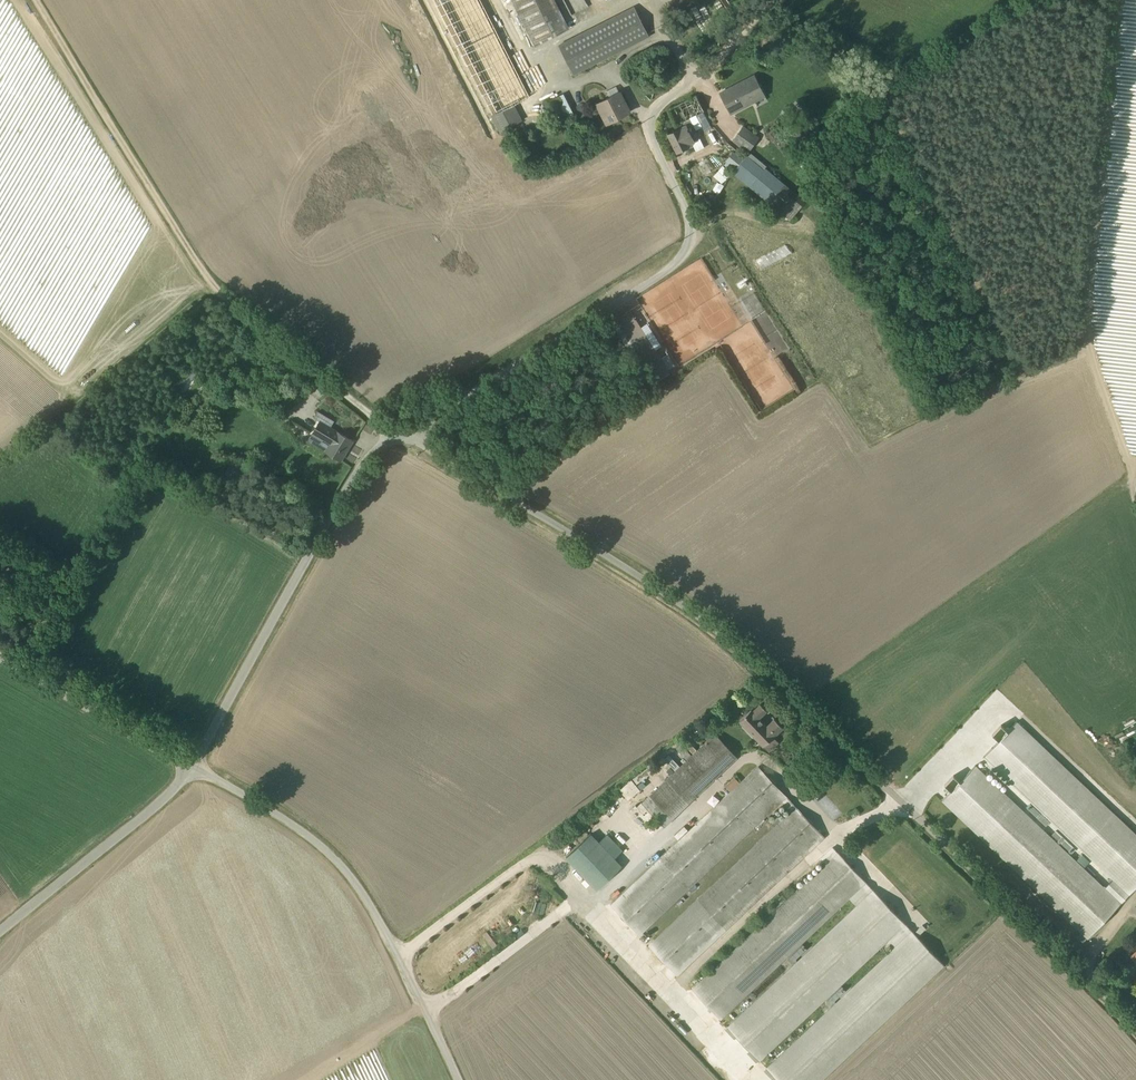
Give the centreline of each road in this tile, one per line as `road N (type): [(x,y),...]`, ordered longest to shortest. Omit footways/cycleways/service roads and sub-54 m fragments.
road 1 (unclassified): [(397,437),(425,446),(705,621),(1135,1028)]
road 2 (unclassified): [(397,437),(682,257),(692,238),(684,206),(650,125),(766,0)]
road 3 (track): [(34,0),(227,288),(397,437)]
road 4 (track): [(1106,0),(1089,346),(1135,504)]
road 5 (track): [(692,238),(722,214),(857,237),(960,287),(1015,372),(1089,346)]
road 6 (unclassified): [(192,765),(340,862),(401,955),(459,1079)]
road 7 (unclassified): [(192,765),(353,478),(397,437)]
road 8 (track): [(227,288),(0,459)]
road 9 (unclassified): [(0,933),(165,800),(192,765)]
road 10 (unclassified): [(0,655),(192,765)]

